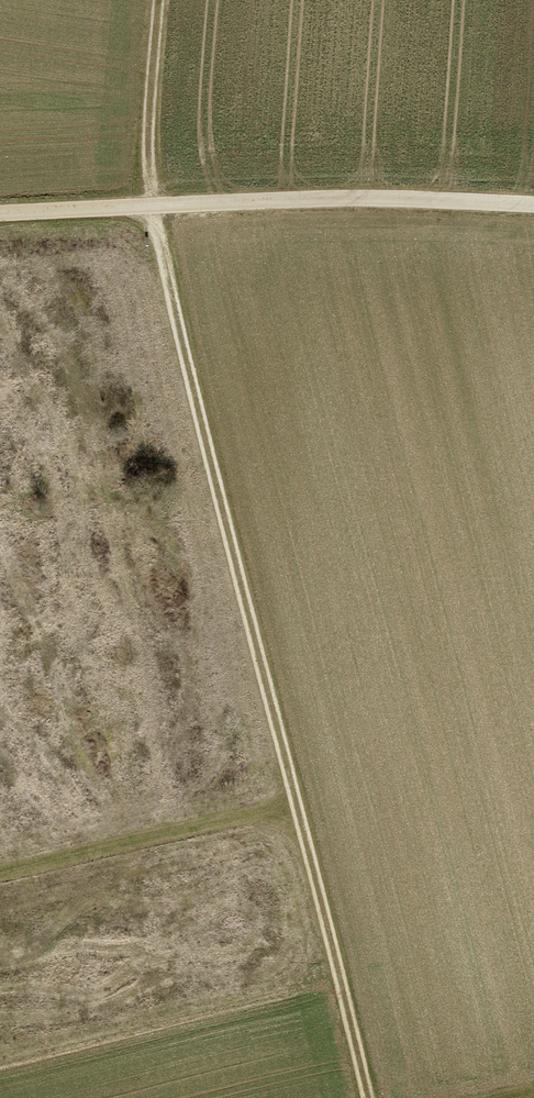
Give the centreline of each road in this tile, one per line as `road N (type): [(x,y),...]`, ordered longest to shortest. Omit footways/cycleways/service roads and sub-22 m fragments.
road 1 (track): [(370,1097),(147,207),(158,0)]
road 2 (track): [(533,203),(366,198),(0,213)]
road 3 (track): [(0,875),(296,804)]

